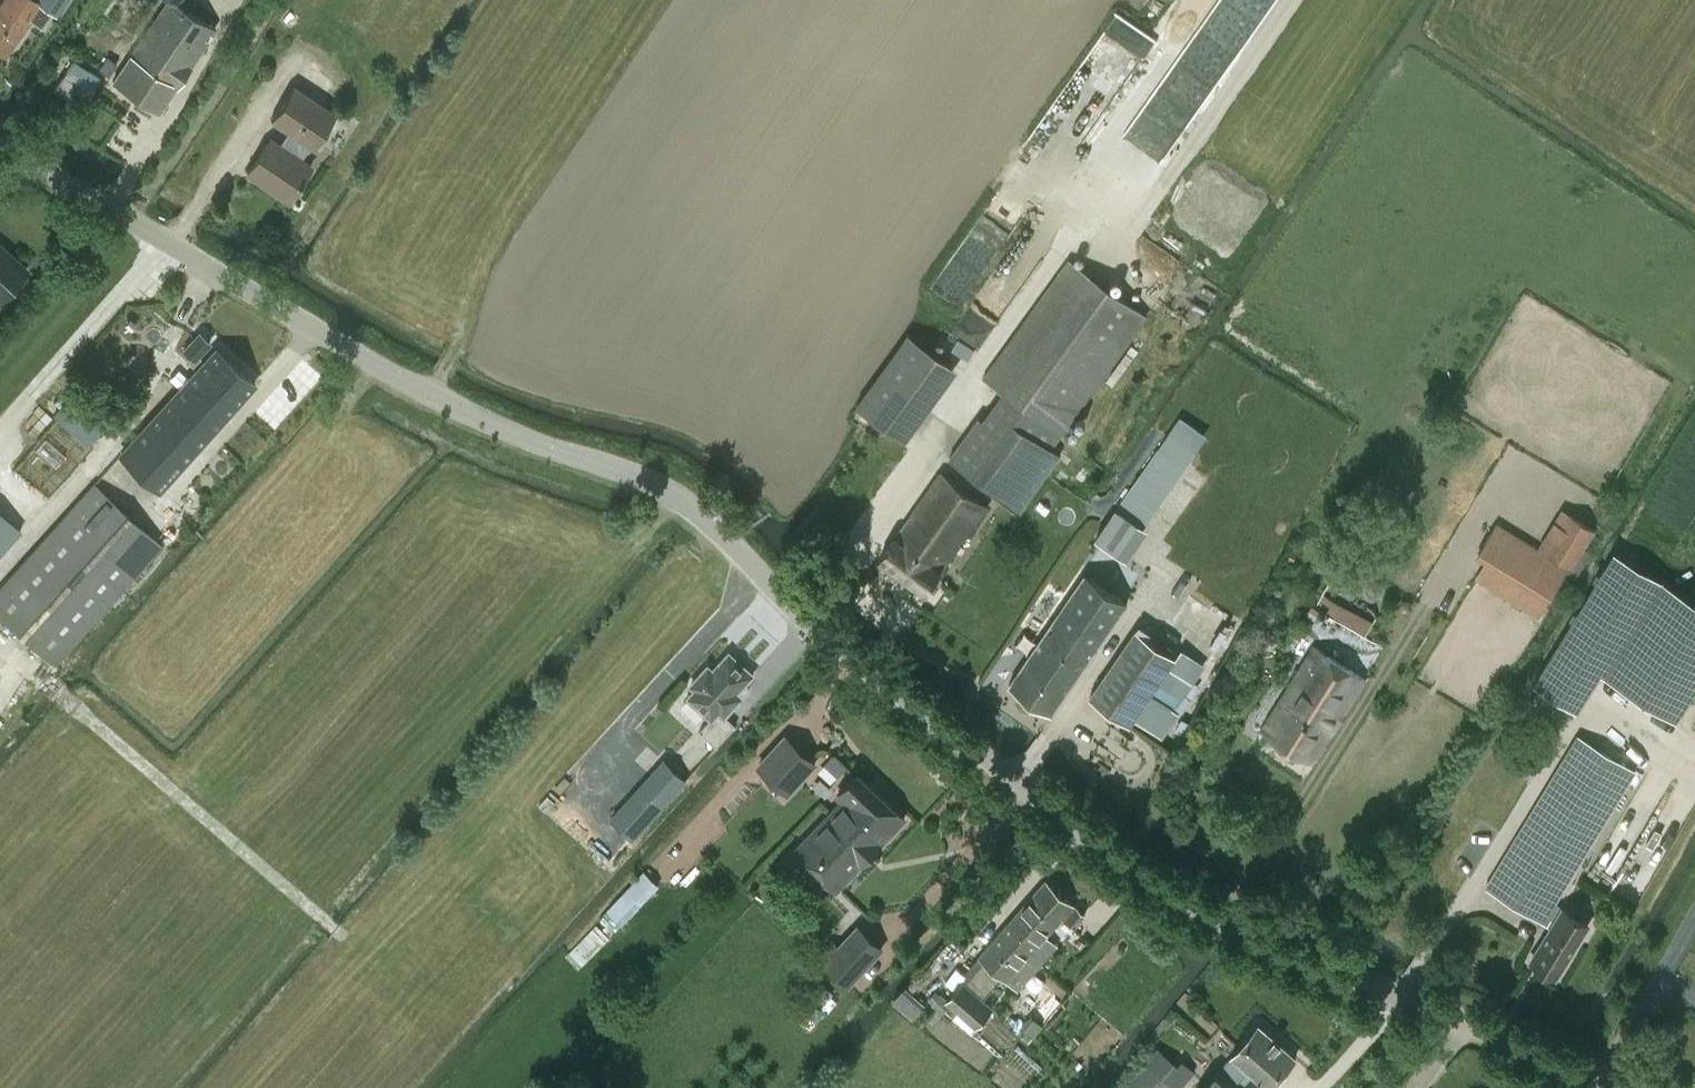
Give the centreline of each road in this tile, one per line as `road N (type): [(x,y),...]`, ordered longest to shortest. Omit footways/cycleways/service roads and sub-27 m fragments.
road 1 (unclassified): [(1616,1087),(1225,920),(901,695),(701,512),(635,472),(421,392),(0,142)]
road 2 (track): [(939,427),(1083,217),(1148,205),(1287,0)]
road 3 (track): [(55,676),(357,933)]
road 4 (track): [(0,585),(119,449),(209,269)]
road 5 (track): [(0,738),(55,676),(0,622)]

